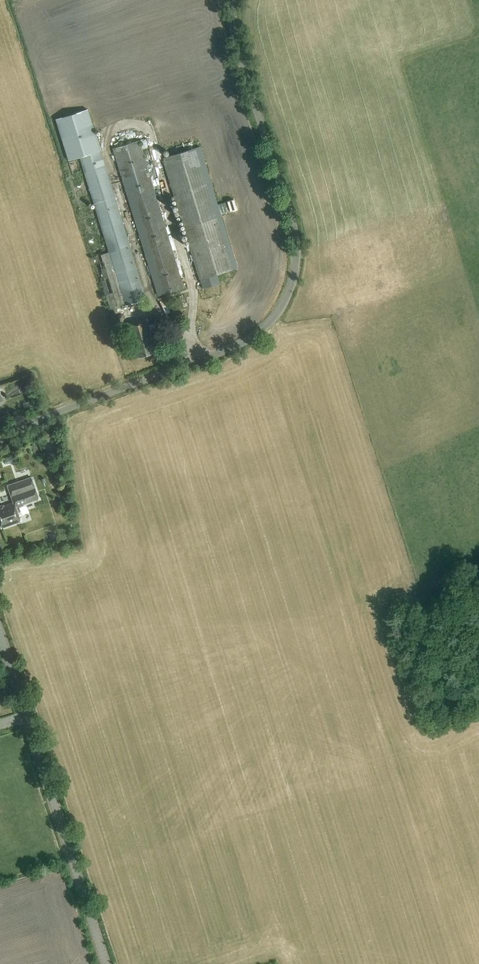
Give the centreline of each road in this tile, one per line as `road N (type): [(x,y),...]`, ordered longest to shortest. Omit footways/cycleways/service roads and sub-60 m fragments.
road 1 (unclassified): [(0,441),(241,343),(286,298),(295,230),(236,43),(232,0)]
road 2 (tertiary): [(107,963),(0,630)]

